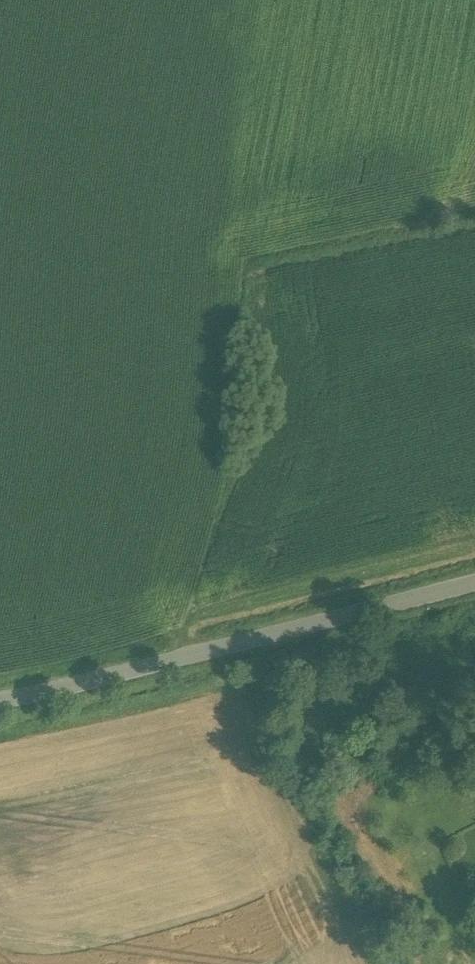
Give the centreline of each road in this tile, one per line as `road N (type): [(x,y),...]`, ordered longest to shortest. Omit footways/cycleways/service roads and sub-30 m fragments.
road 1 (tertiary): [(0,701),(474,583)]

